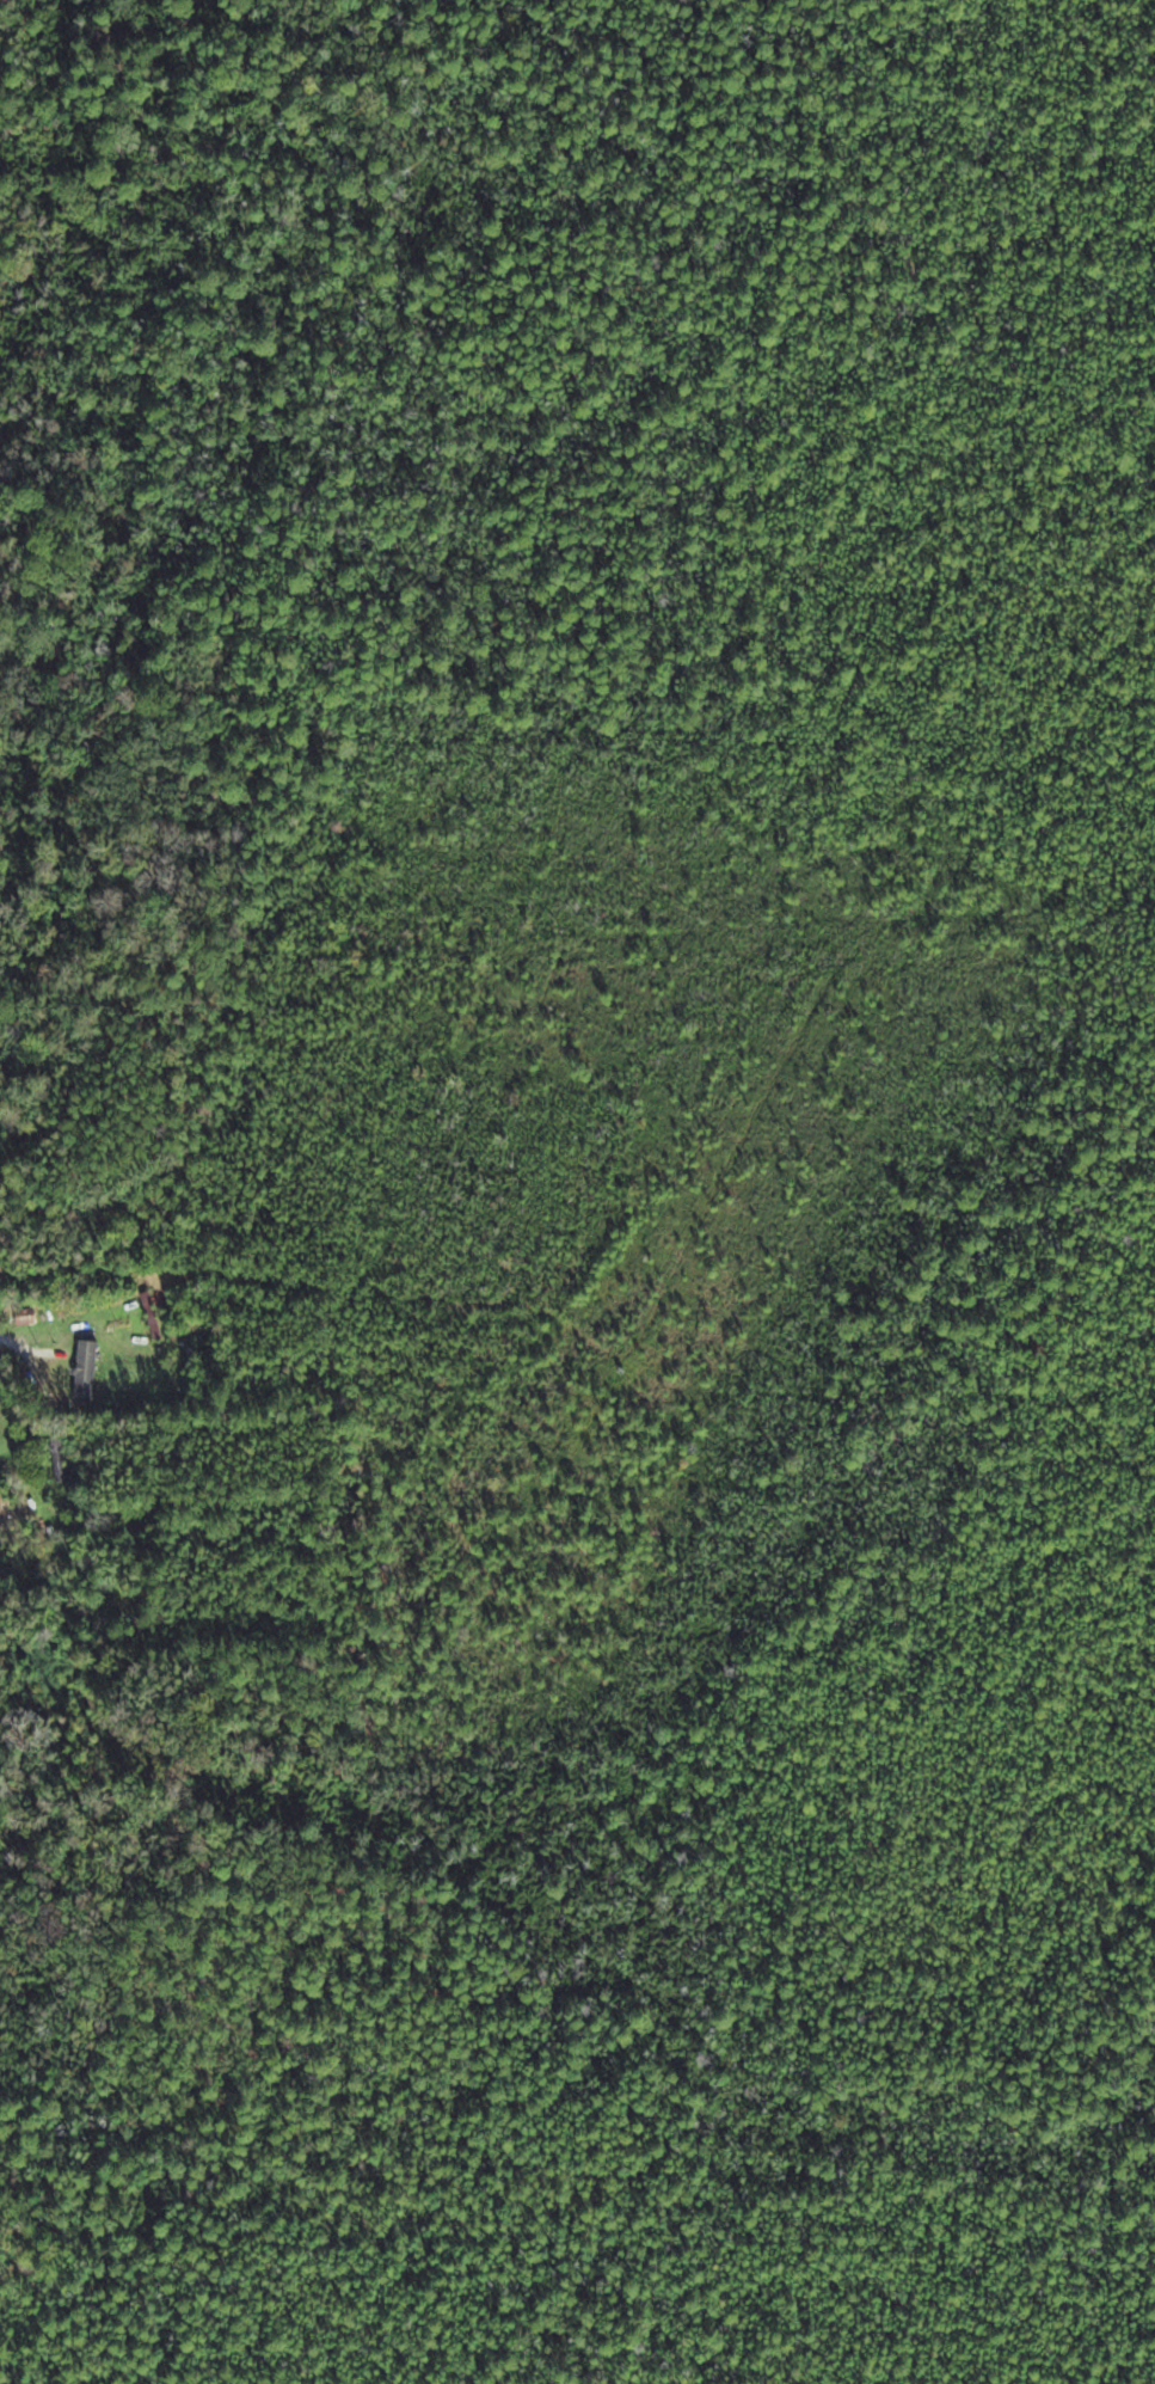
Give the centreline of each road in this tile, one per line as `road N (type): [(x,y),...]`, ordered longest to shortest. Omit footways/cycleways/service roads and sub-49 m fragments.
road 1 (residential): [(49,1553),(0,1359)]

